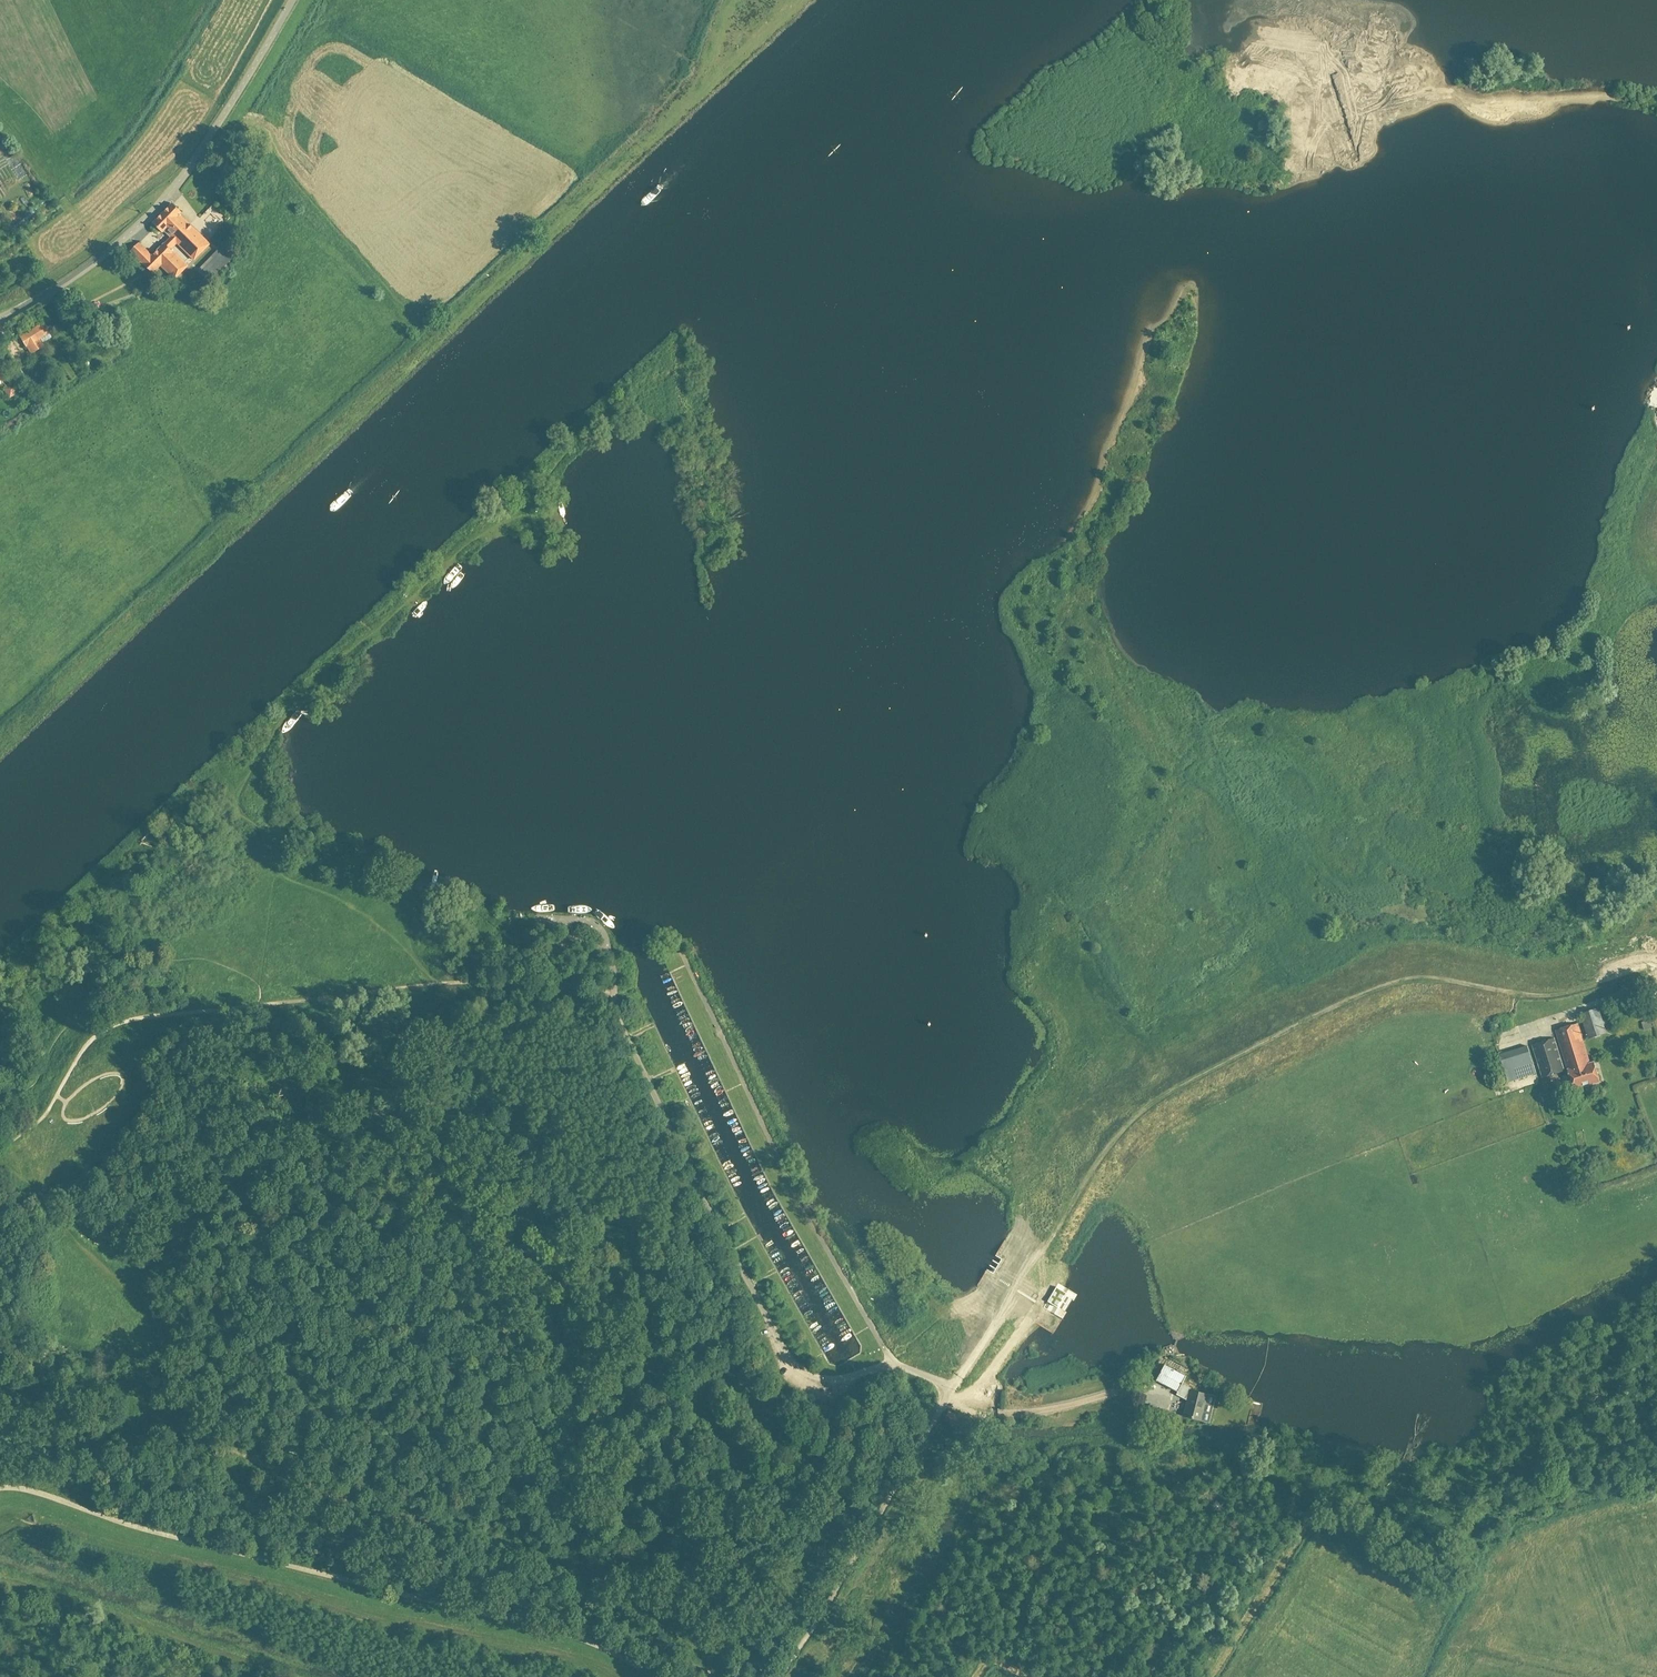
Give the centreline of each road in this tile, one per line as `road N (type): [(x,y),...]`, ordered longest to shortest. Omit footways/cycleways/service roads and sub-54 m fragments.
road 1 (unclassified): [(607,953),(617,1015),(788,1355),(831,1380),(891,1363)]
road 2 (unclassified): [(0,320),(93,263),(171,192),(292,0)]
road 3 (unclassified): [(946,1400),(778,1676)]

